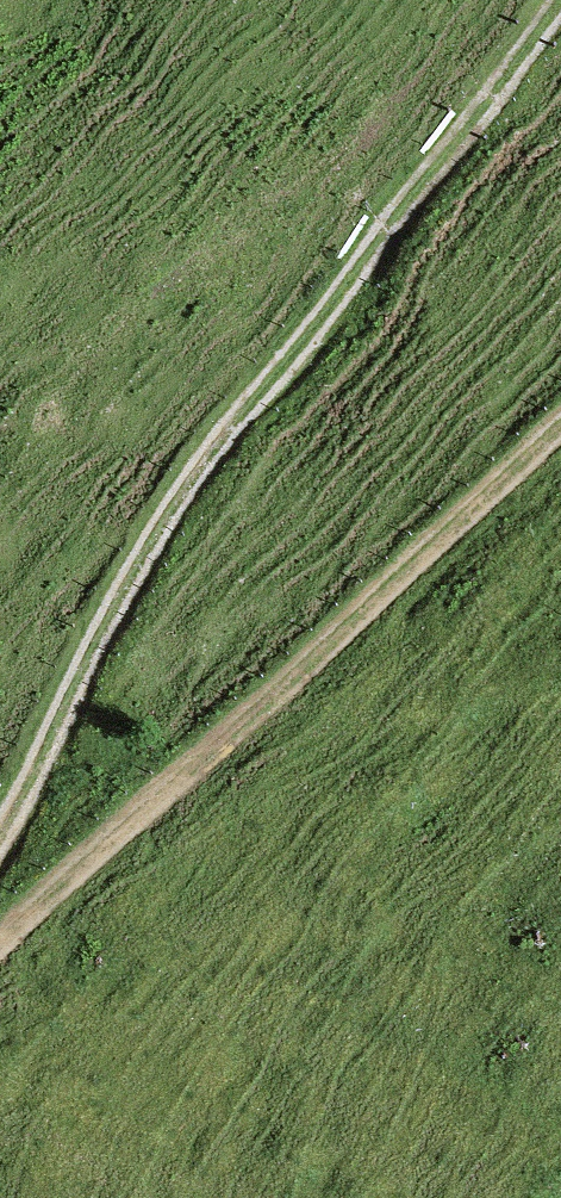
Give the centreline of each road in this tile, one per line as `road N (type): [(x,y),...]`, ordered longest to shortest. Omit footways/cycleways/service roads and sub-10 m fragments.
road 1 (track): [(0,820),(162,527),(543,0)]
road 2 (track): [(0,961),(560,430)]

